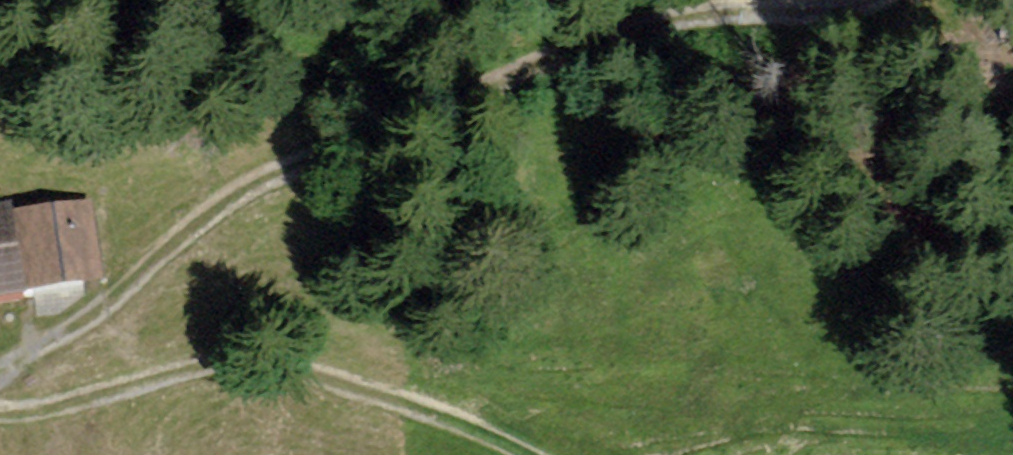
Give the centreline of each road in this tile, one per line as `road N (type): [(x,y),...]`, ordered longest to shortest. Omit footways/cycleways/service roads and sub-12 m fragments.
road 1 (track): [(0,383),(276,167),(522,64),(707,0)]
road 2 (track): [(540,454),(463,414),(264,359),(0,408)]

